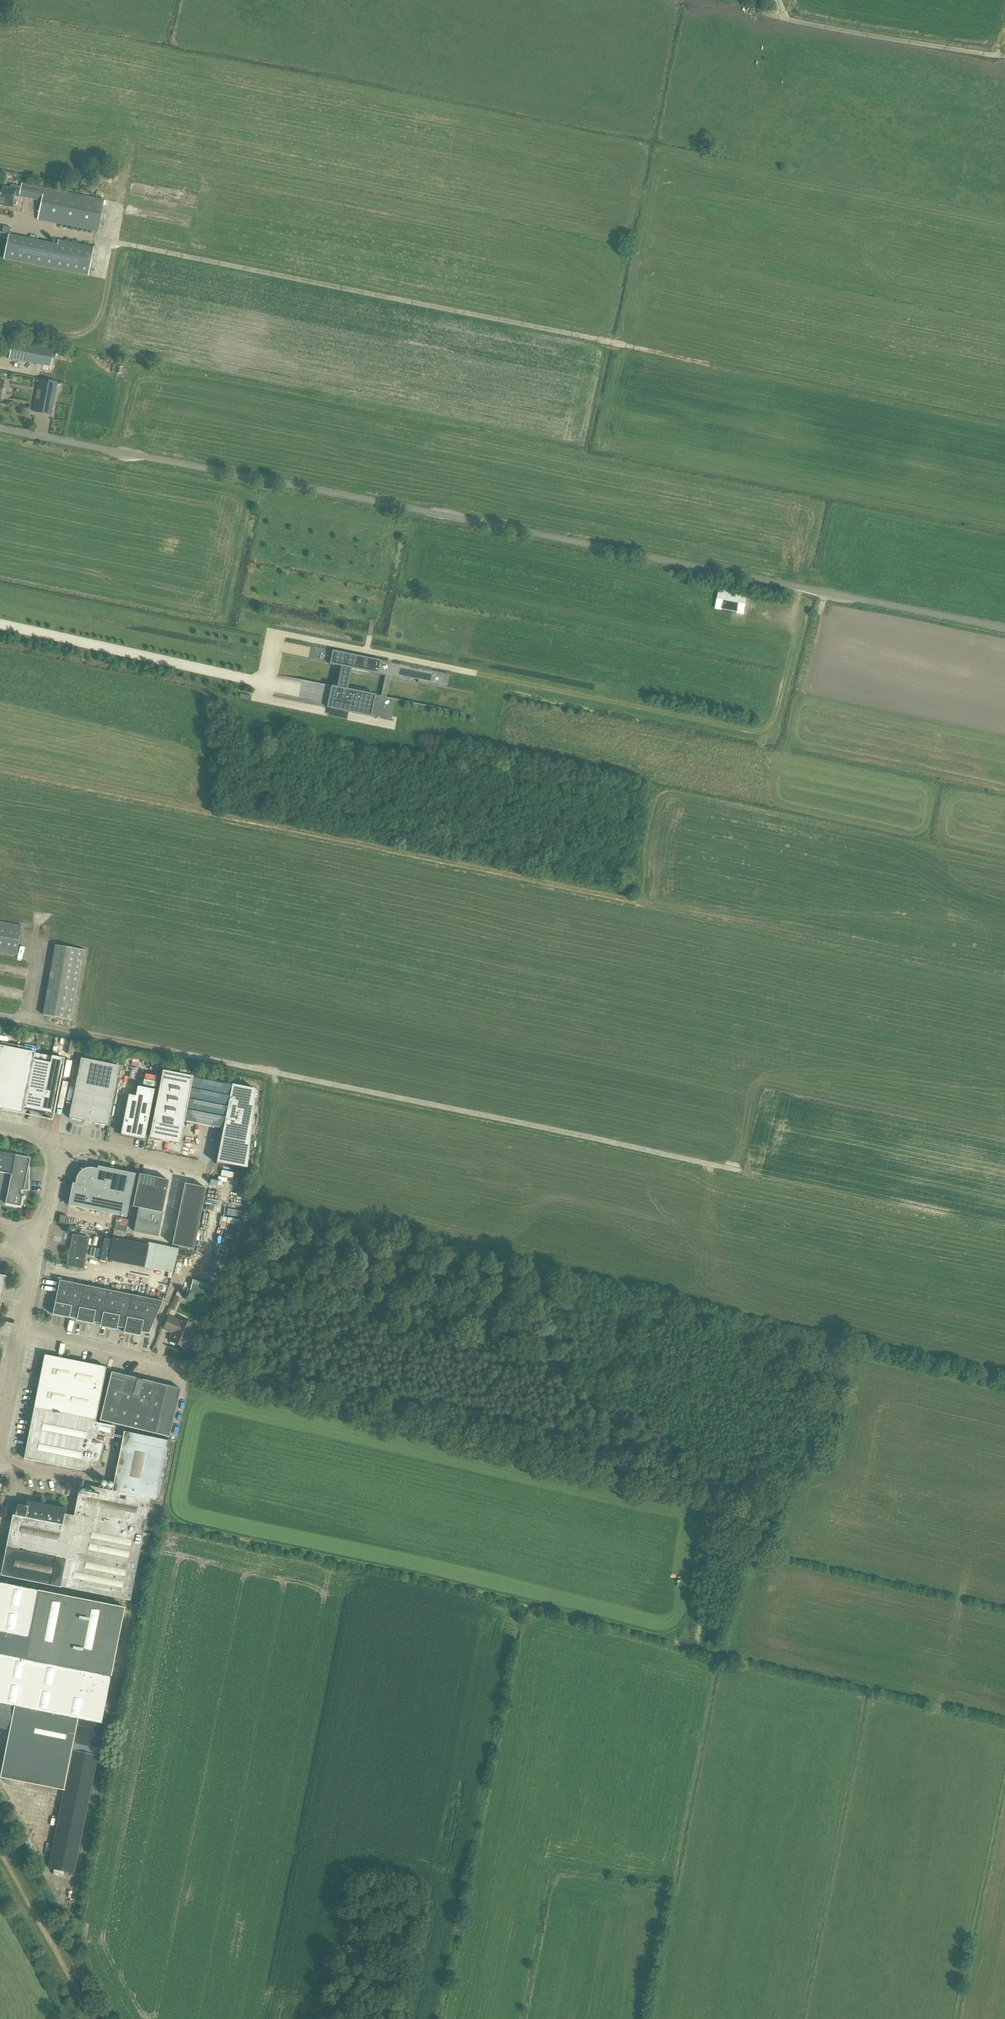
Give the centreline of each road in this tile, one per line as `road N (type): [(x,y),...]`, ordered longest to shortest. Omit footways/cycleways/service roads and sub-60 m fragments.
road 1 (unclassified): [(0,428),(1004,628)]
road 2 (track): [(188,1367),(714,1494),(760,1544)]
road 3 (track): [(517,1348),(239,1275),(197,1368)]
road 4 (track): [(672,1484),(672,1431),(567,1394),(529,1351),(526,1309)]
road 5 (track): [(99,2018),(0,1844)]
road 6 (unclassified): [(23,1327),(188,1367)]
road 7 (unclassified): [(212,1173),(62,1139)]
road 8 (track): [(529,1351),(517,1348),(443,1428)]

